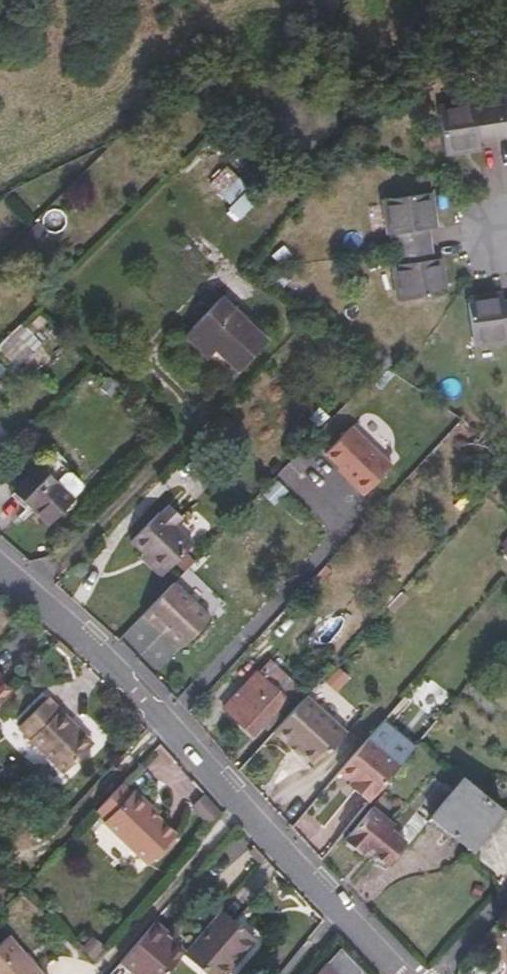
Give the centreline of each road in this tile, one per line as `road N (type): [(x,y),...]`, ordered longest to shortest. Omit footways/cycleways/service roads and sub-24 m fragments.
road 1 (residential): [(0,558),(140,690),(399,973)]

